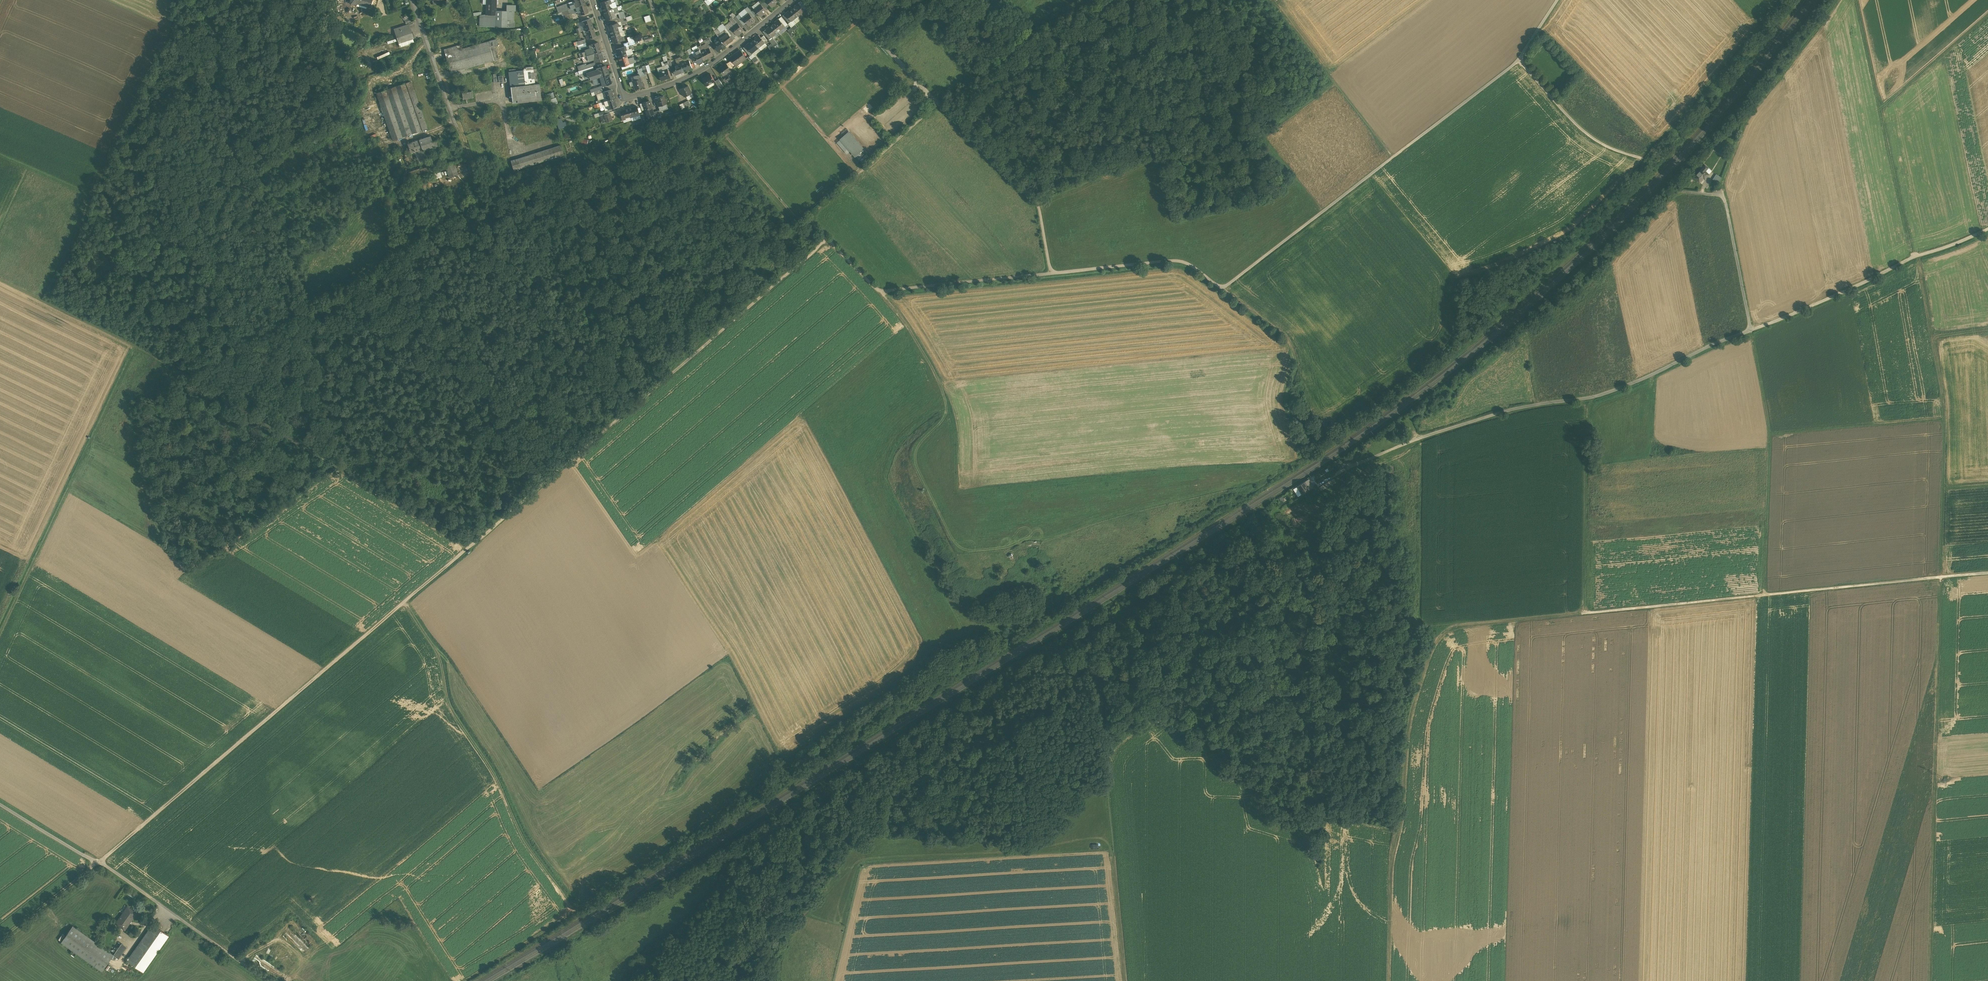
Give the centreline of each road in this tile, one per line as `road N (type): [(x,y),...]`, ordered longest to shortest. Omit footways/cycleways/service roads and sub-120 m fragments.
road 1 (track): [(1052,273),(881,292),(827,239),(579,451)]
road 2 (track): [(1931,980),(1947,489),(1987,486)]
road 3 (track): [(1586,613),(1447,627),(1423,644),(1401,712),(1387,980)]
road 4 (track): [(575,909),(747,802),(771,769),(957,646)]
road 5 (track): [(1753,329),(1592,398),(1488,416),(1336,474)]
road 6 (track): [(1947,489),(1949,418),(1774,433),(1764,595)]
road 7 (track): [(1987,574),(1586,613)]
road 8 (track): [(404,603),(99,865)]
road 9 (track): [(1392,157),(1223,289),(1174,260),(1052,273)]
road 10 (track): [(404,603),(437,651),(451,705),(526,839),(575,909)]
road 11 (track): [(46,303),(176,36),(172,0)]
road 12 (track): [(185,375),(469,547)]
road 13 (track): [(0,635),(140,348)]
road 14 (residential): [(592,0),(625,99),(711,64),(792,0)]
road 15 (track): [(1912,258),(1858,0)]
road 16 (track): [(1753,329),(1987,230)]
road 17 (track): [(1717,195),(1748,117),(1837,0)]
road 18 (track): [(1592,398),(1586,613)]
road 19 (track): [(1306,460),(1291,401),(1301,369),(1294,344),(1223,289)]
road 20 (track): [(0,280),(185,375)]
road 21 (residential): [(412,0),(473,182)]
road 22 (track): [(939,104),(1090,0)]
road 23 (track): [(1684,191),(1725,201),(1753,329)]
road 24 (track): [(1199,145),(1095,174),(1037,200)]
road 25 (track): [(1918,256),(1949,418)]
road 26 (track): [(1518,61),(1593,138),(1643,161)]
road 27 (track): [(1518,61),(1392,157)]
road 28 (track): [(1337,84),(1262,136),(1199,145)]
road 29 (track): [(579,451),(469,547)]
road 30 (track): [(1881,107),(1987,15)]
road 31 (track): [(881,292),(955,409)]
road 32 (track): [(1037,200),(939,104)]
road 33 (track): [(464,980),(575,909)]
road 34 (track): [(1126,980),(1112,852)]
road 35 (track): [(0,944),(99,865)]

